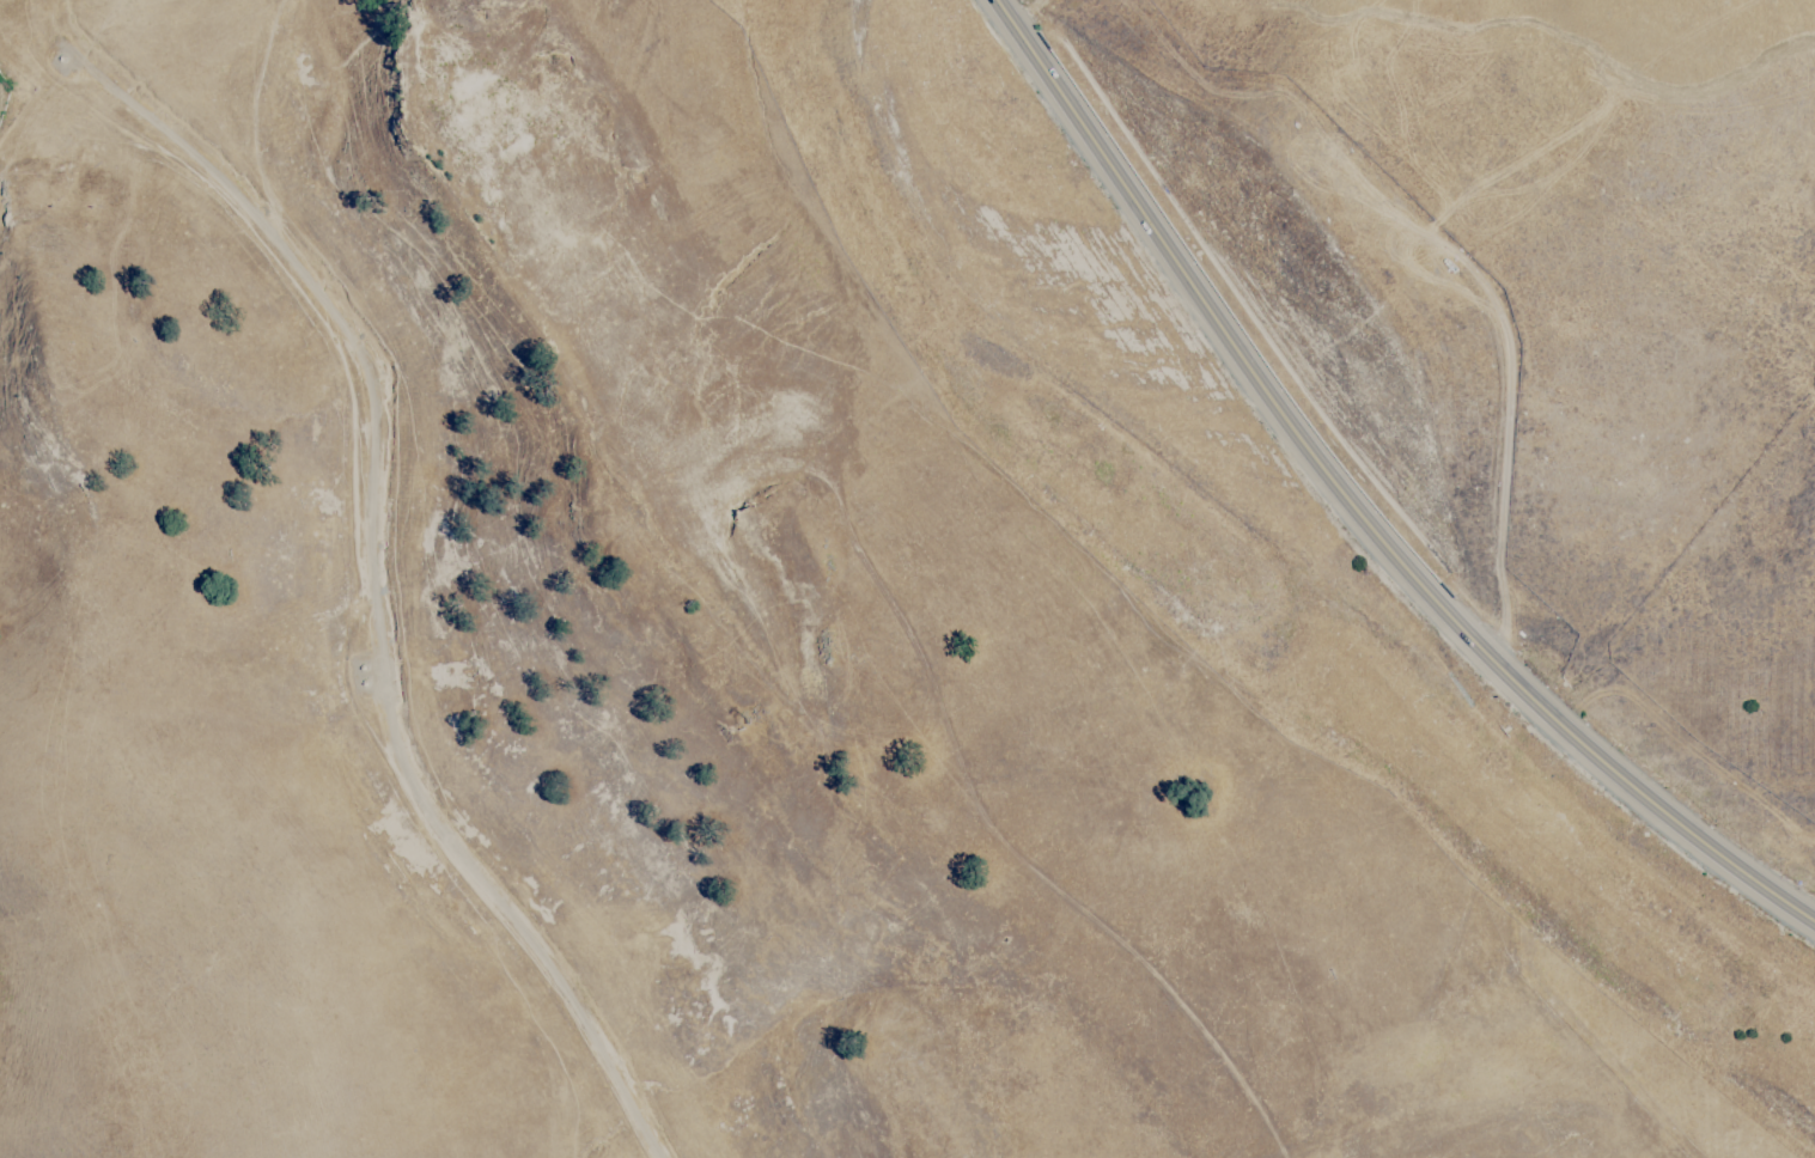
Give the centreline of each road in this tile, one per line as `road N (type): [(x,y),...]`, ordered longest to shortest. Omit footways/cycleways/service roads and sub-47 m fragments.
road 1 (track): [(666,1157),(584,1024),(439,831),(398,760),(365,557),(361,360),(227,182),(56,50)]
road 2 (trunk): [(996,0),(1318,467),(1427,598),(1597,760),(1814,923)]

